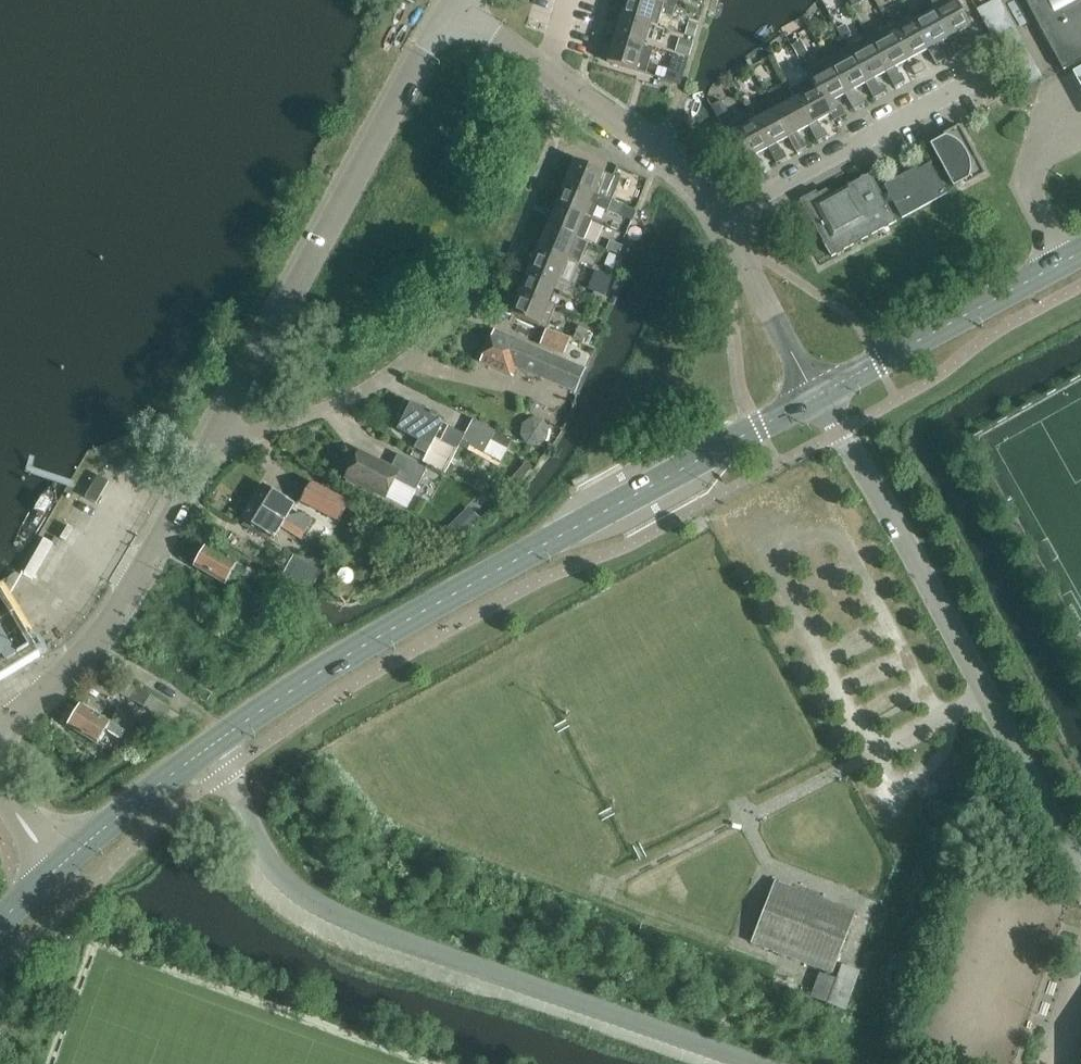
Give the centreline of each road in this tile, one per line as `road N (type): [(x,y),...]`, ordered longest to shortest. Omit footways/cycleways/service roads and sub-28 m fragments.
road 1 (secondary): [(205,756),(393,633),(822,397)]
road 2 (unclassified): [(205,756),(266,851),(310,898),(370,929),(768,1063)]
road 3 (unclassified): [(1080,866),(842,432)]
road 4 (residential): [(224,431),(450,22)]
road 5 (residential): [(724,222),(673,170),(577,94),(450,22)]
road 6 (unclassified): [(0,731),(60,691),(103,637),(197,477)]
road 7 (secondary): [(822,397),(1080,254)]
road 8 (residential): [(724,222),(979,77)]
road 9 (residential): [(224,431),(243,436),(355,404),(447,330)]
road 10 (residential): [(822,397),(724,222)]
road 11 (secondary): [(56,880),(205,756)]

